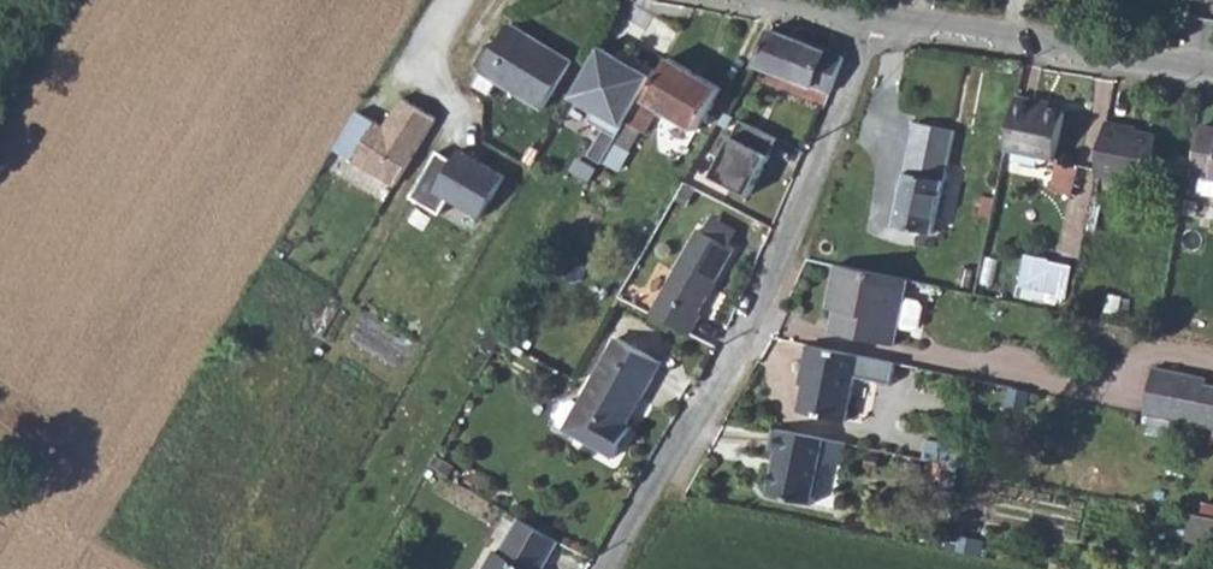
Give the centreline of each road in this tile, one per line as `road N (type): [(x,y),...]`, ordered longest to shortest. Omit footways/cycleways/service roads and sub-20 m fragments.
road 1 (residential): [(874,16),(798,220),(703,410),(605,568)]
road 2 (tertiary): [(1212,72),(874,16)]

